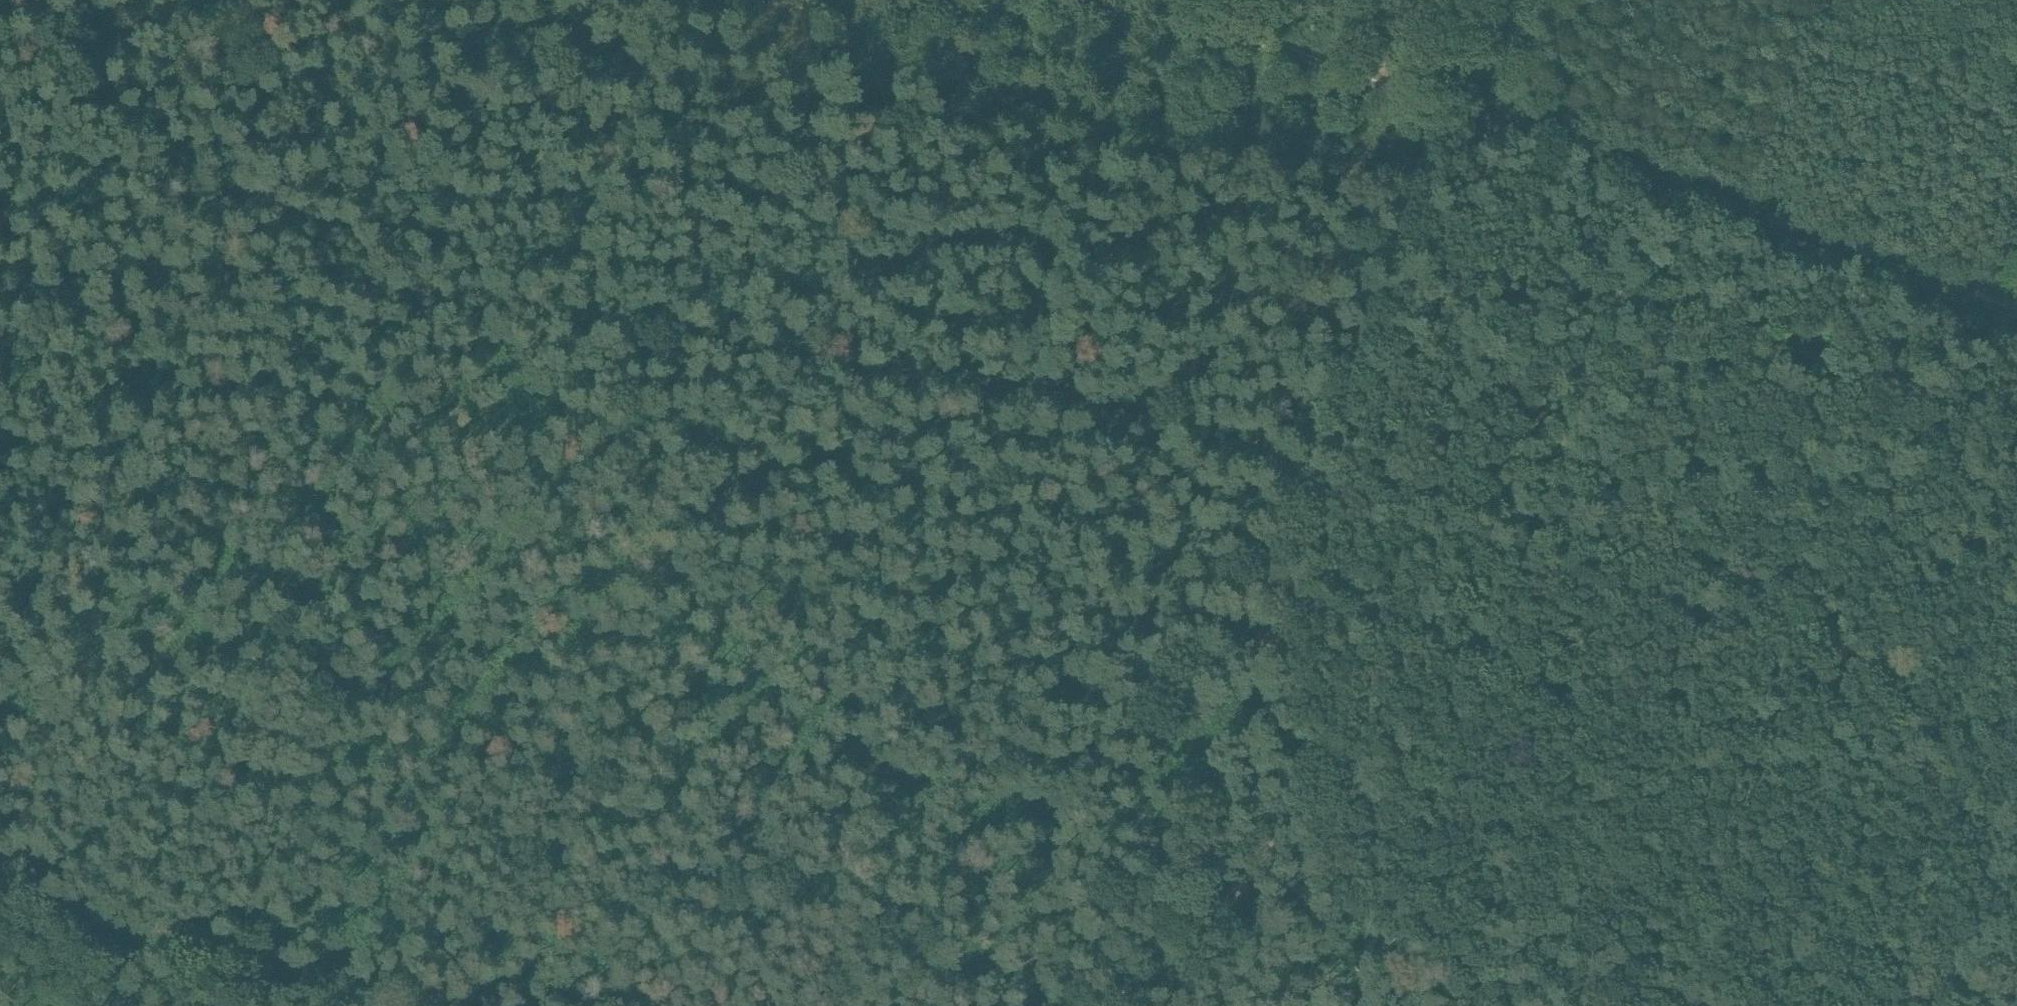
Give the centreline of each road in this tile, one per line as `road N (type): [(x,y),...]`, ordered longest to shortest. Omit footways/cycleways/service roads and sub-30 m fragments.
road 1 (track): [(0,890),(257,948),(443,1005)]

